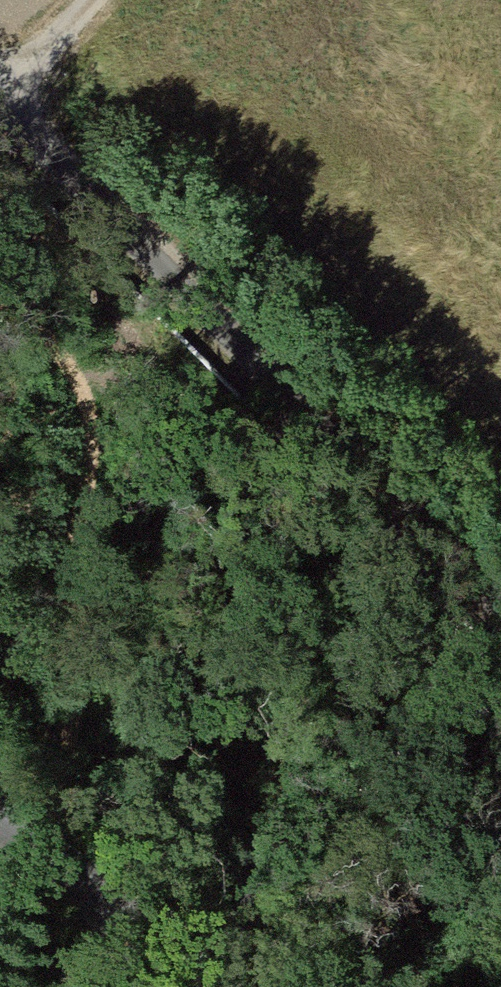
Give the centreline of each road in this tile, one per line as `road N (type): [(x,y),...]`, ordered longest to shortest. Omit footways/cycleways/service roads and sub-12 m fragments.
road 1 (residential): [(500,638),(0,100)]
road 2 (track): [(0,826),(211,986)]
road 3 (track): [(0,99),(89,0)]

